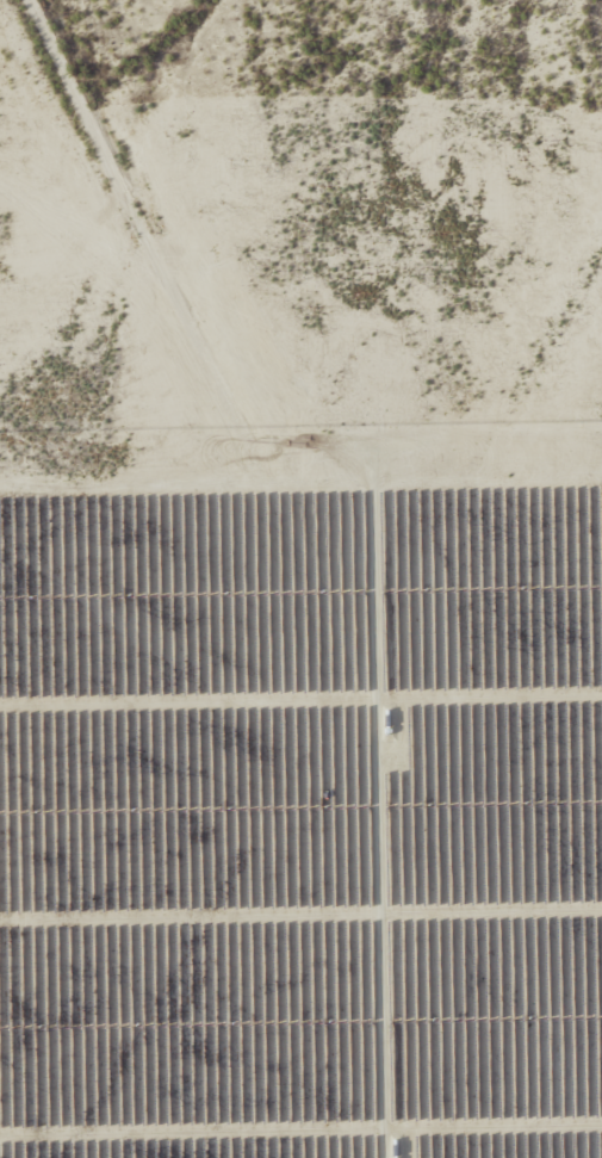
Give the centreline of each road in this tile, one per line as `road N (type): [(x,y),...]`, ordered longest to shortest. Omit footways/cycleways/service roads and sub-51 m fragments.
road 1 (track): [(601,1151),(530,995),(392,741),(273,477),(33,0)]

